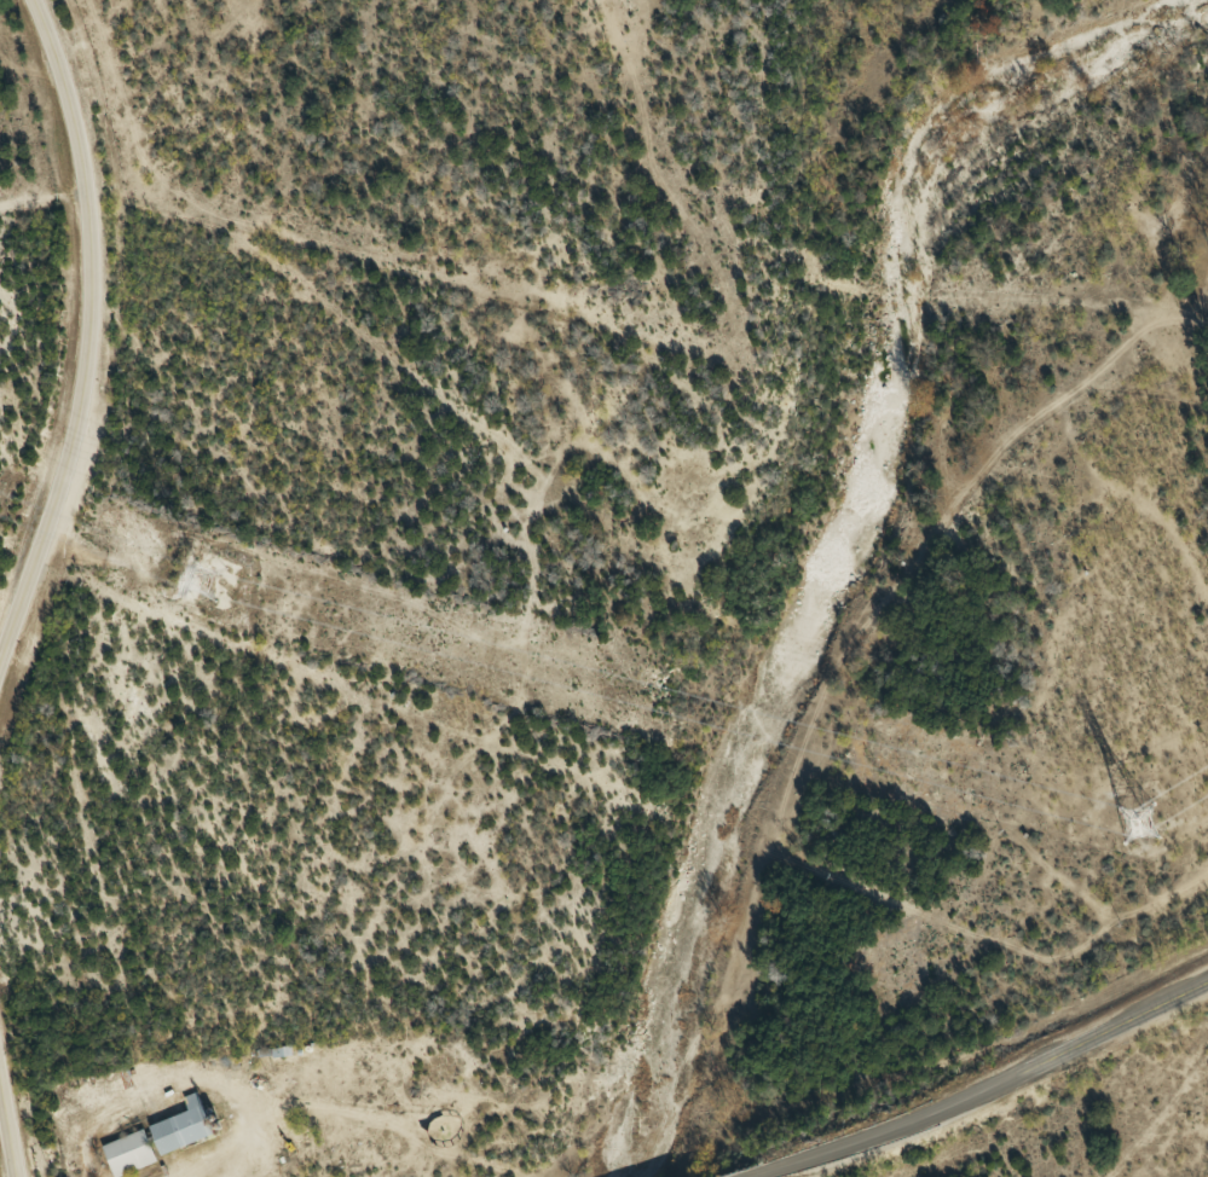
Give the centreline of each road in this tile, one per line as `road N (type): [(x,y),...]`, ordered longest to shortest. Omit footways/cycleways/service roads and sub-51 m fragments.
road 1 (secondary): [(36,0),(76,120),(89,197),(93,332),(60,497),(0,675)]
road 2 (secondary): [(1207,985),(1062,1056),(776,1172)]

